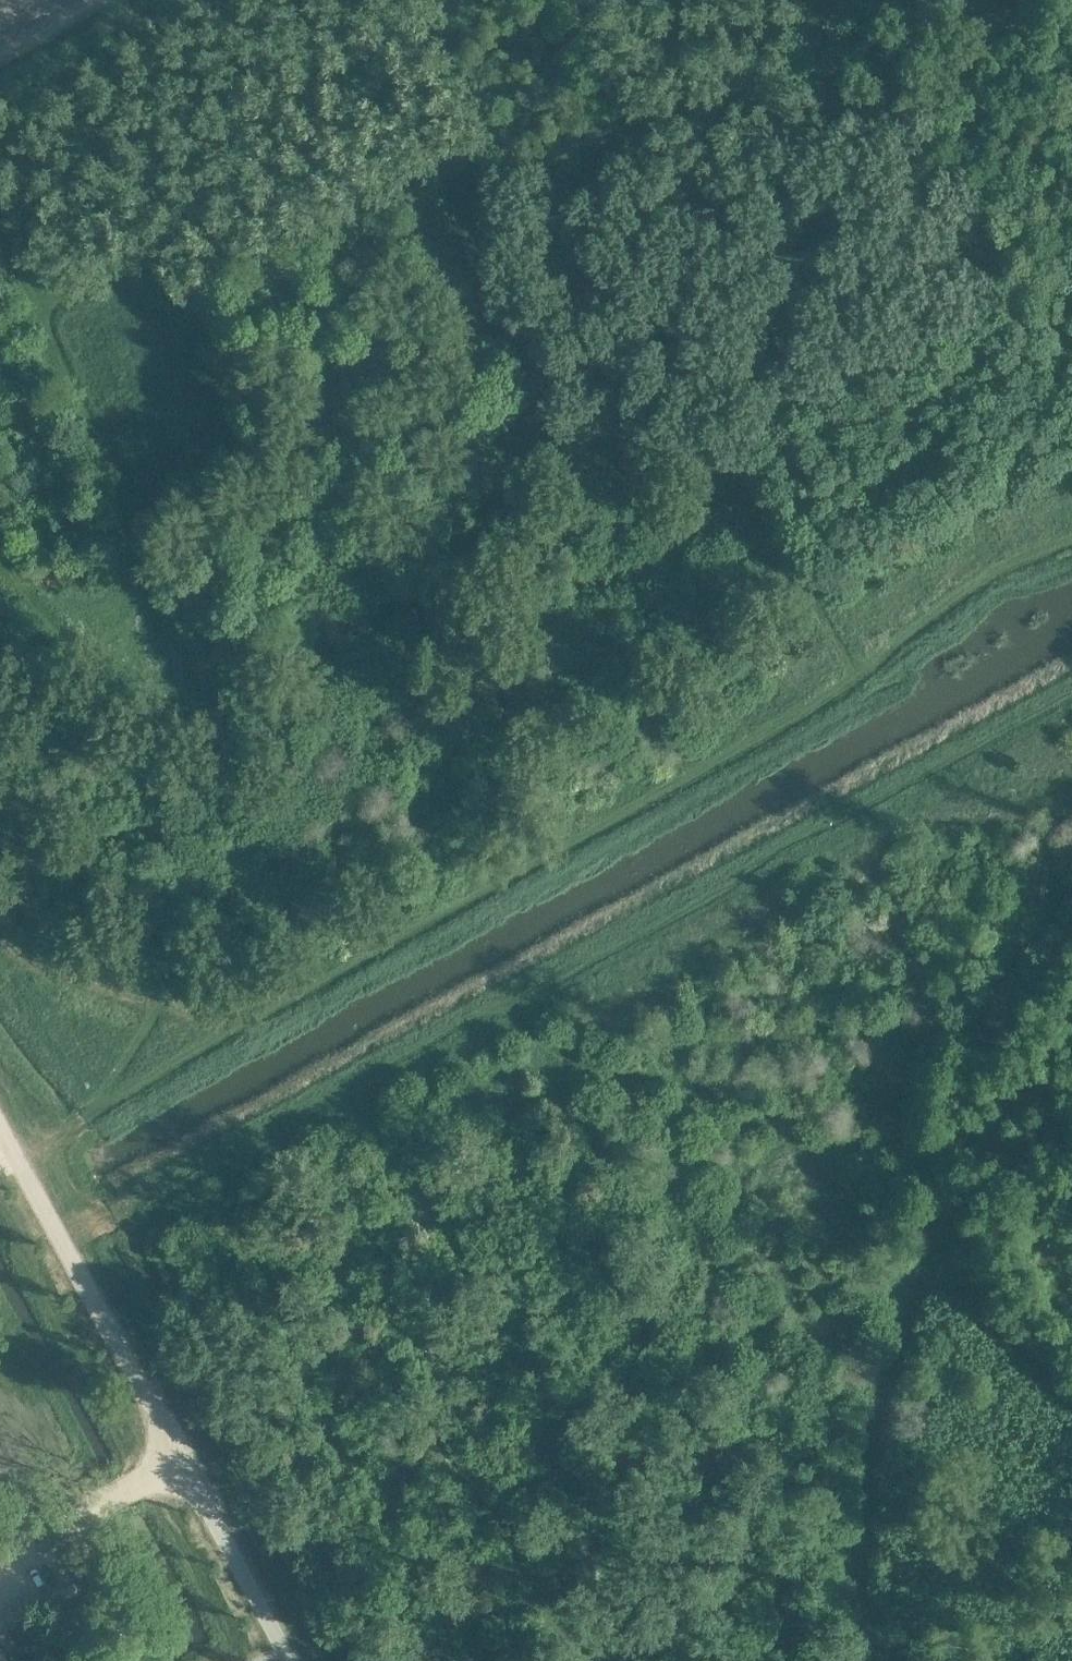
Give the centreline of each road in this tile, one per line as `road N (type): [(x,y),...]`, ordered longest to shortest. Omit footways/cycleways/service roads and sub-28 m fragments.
road 1 (unclassified): [(296,1660),(0,1121)]

